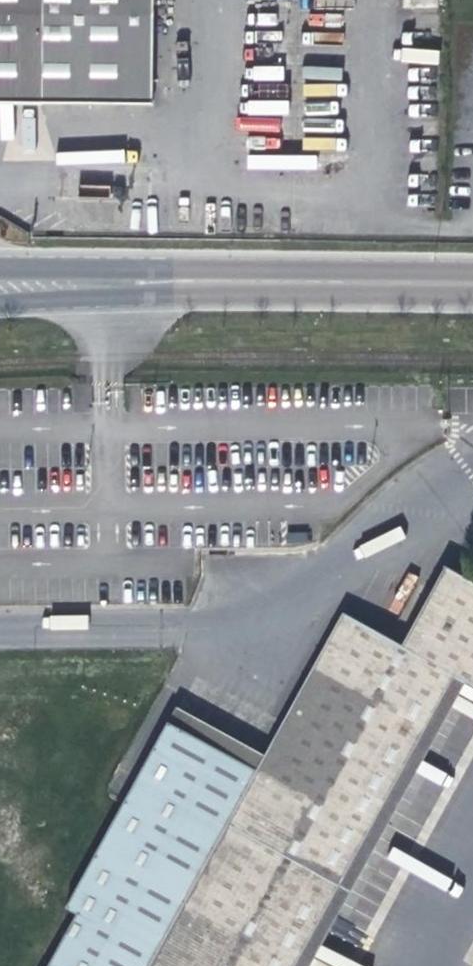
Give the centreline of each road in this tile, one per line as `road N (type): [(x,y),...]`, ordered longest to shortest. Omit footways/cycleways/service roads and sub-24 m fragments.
road 1 (residential): [(0,302),(372,281)]
road 2 (residential): [(372,281),(0,269)]

